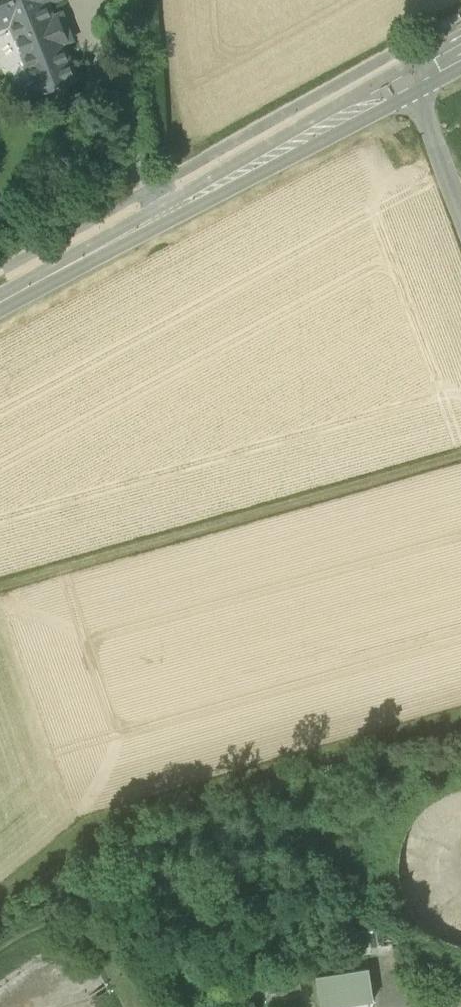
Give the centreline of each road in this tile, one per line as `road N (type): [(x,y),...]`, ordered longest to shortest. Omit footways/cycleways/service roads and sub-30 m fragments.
road 1 (track): [(0,580),(460,456)]
road 2 (tertiary): [(409,82),(0,304)]
road 3 (residential): [(460,219),(409,82)]

